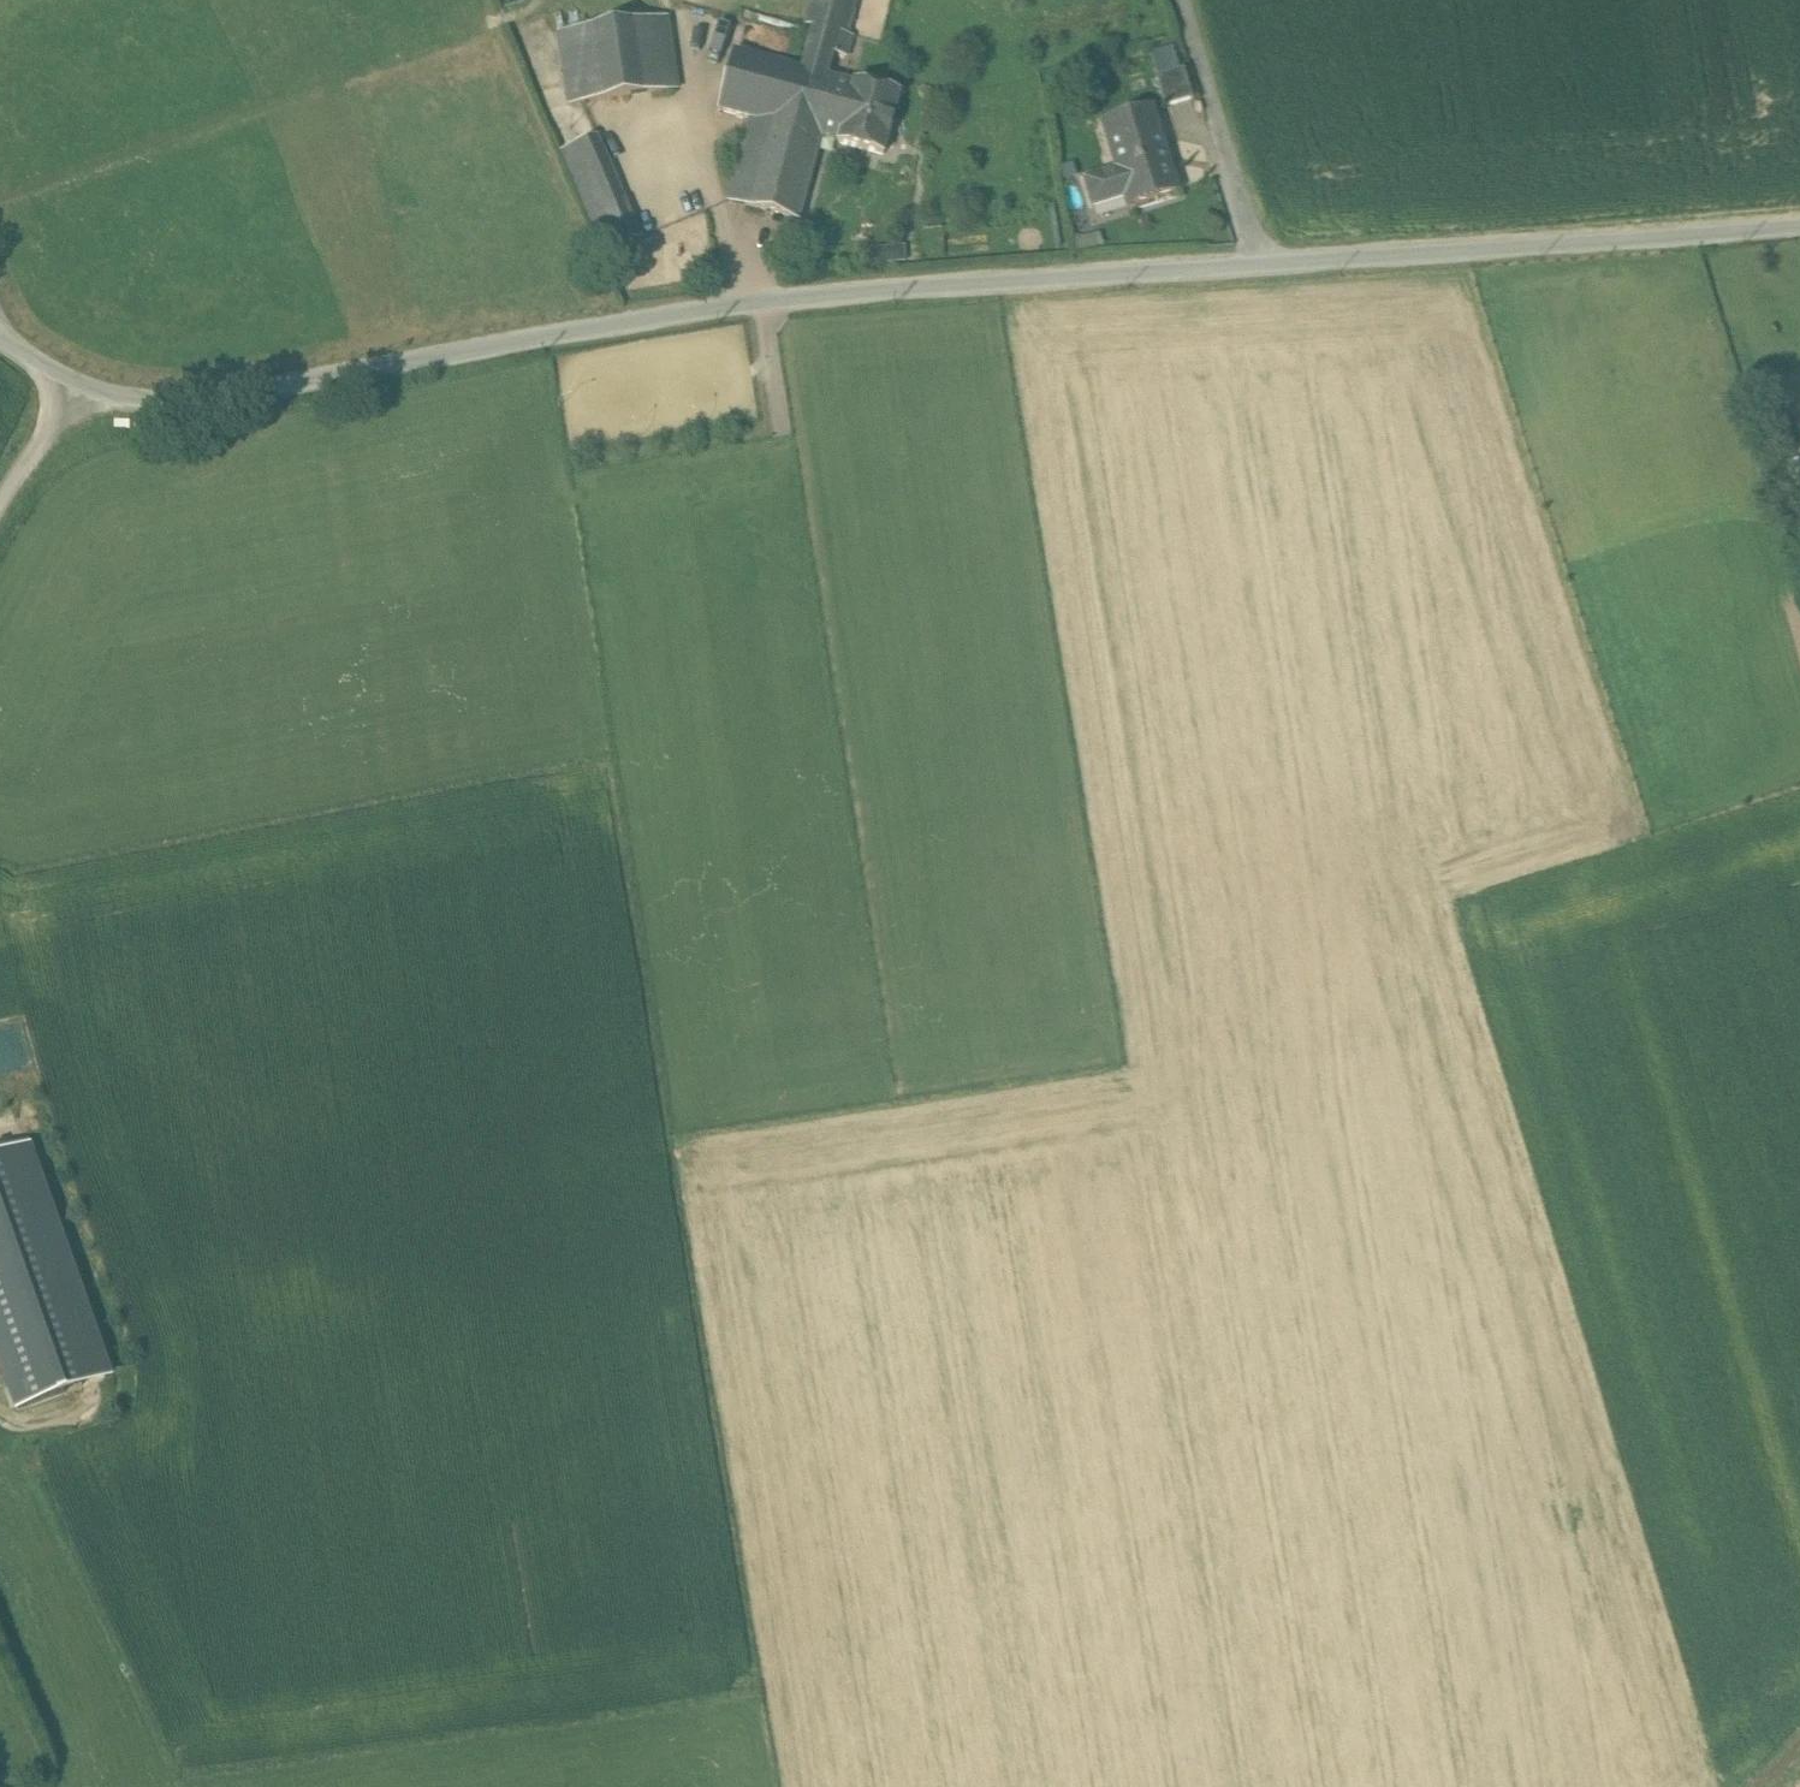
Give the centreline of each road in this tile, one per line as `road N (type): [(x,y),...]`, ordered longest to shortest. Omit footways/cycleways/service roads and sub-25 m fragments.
road 1 (unclassified): [(0,331),(74,384),(123,398),(188,399),(654,315),(914,281),(1609,237)]
road 2 (residential): [(1609,237),(1799,221)]

